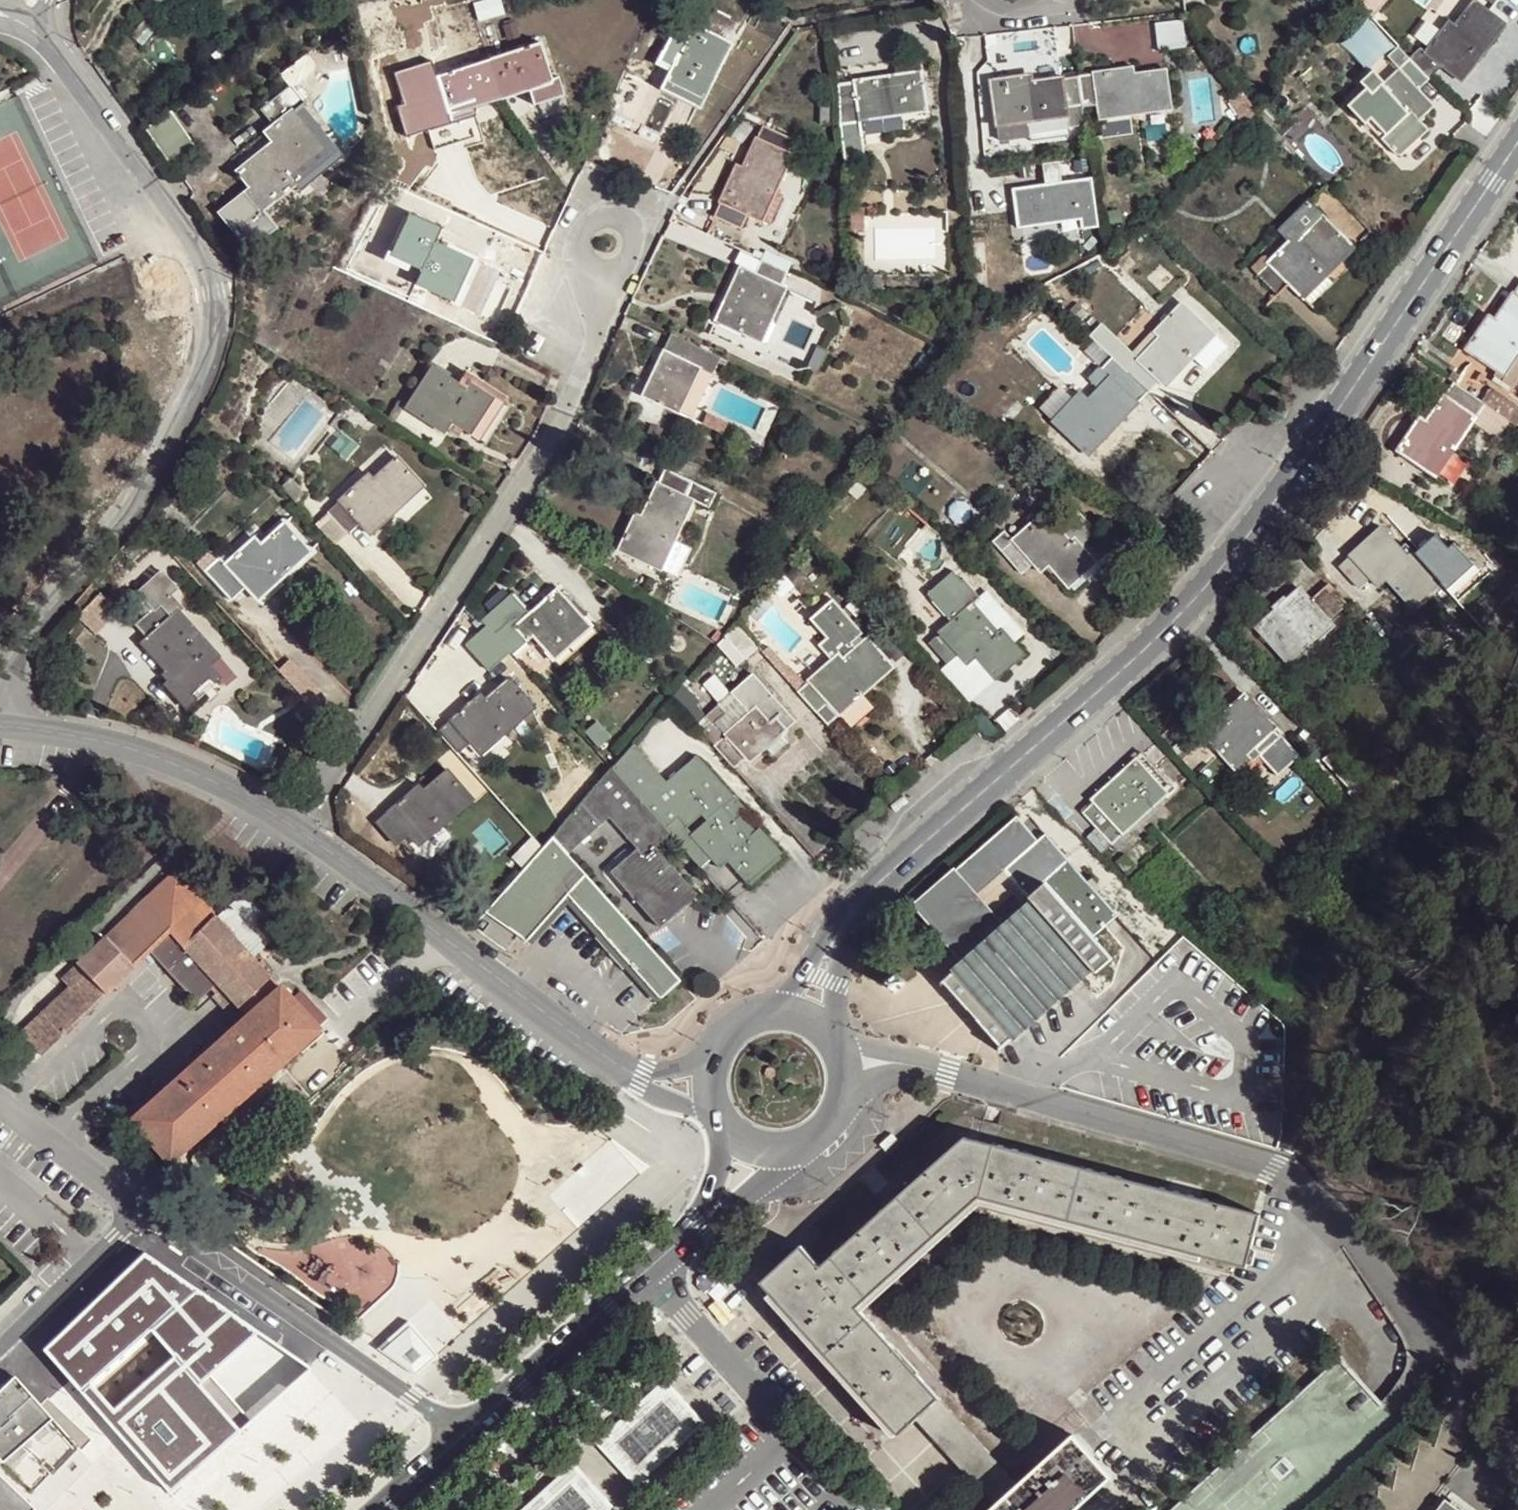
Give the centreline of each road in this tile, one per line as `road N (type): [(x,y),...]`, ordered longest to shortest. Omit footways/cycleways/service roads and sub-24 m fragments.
road 1 (secondary): [(835,934),(860,896),(1131,663),(1242,547),(1517,139)]
road 2 (residential): [(25,727),(2,659),(106,548),(144,491),(201,376),(217,303),(202,254),(133,150),(20,18)]
road 3 (residential): [(299,829),(519,488),(595,345),(613,248)]
road 4 (residential): [(1463,1349),(1407,1316),(1335,1219),(1275,1168),(921,1064)]
road 5 (residential): [(635,1075),(299,829)]
road 6 (residential): [(461,1437),(138,1208)]
road 7 (secondary): [(706,1212),(461,1437)]
road 8 (residential): [(299,829),(188,769),(129,747),(25,727)]
road 9 (residential): [(0,1343),(138,1208)]
road 10 (residential): [(138,1208),(0,1105)]

